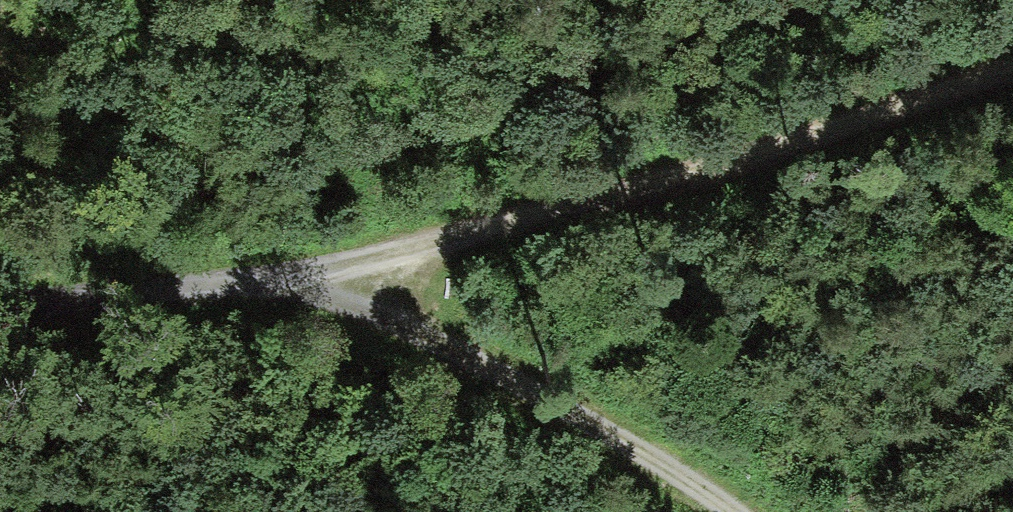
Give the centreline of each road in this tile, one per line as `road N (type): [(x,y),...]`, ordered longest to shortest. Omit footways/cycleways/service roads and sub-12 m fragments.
road 1 (track): [(1012,60),(321,281)]
road 2 (track): [(741,511),(664,460),(321,281)]
road 3 (track): [(321,281),(0,310)]

